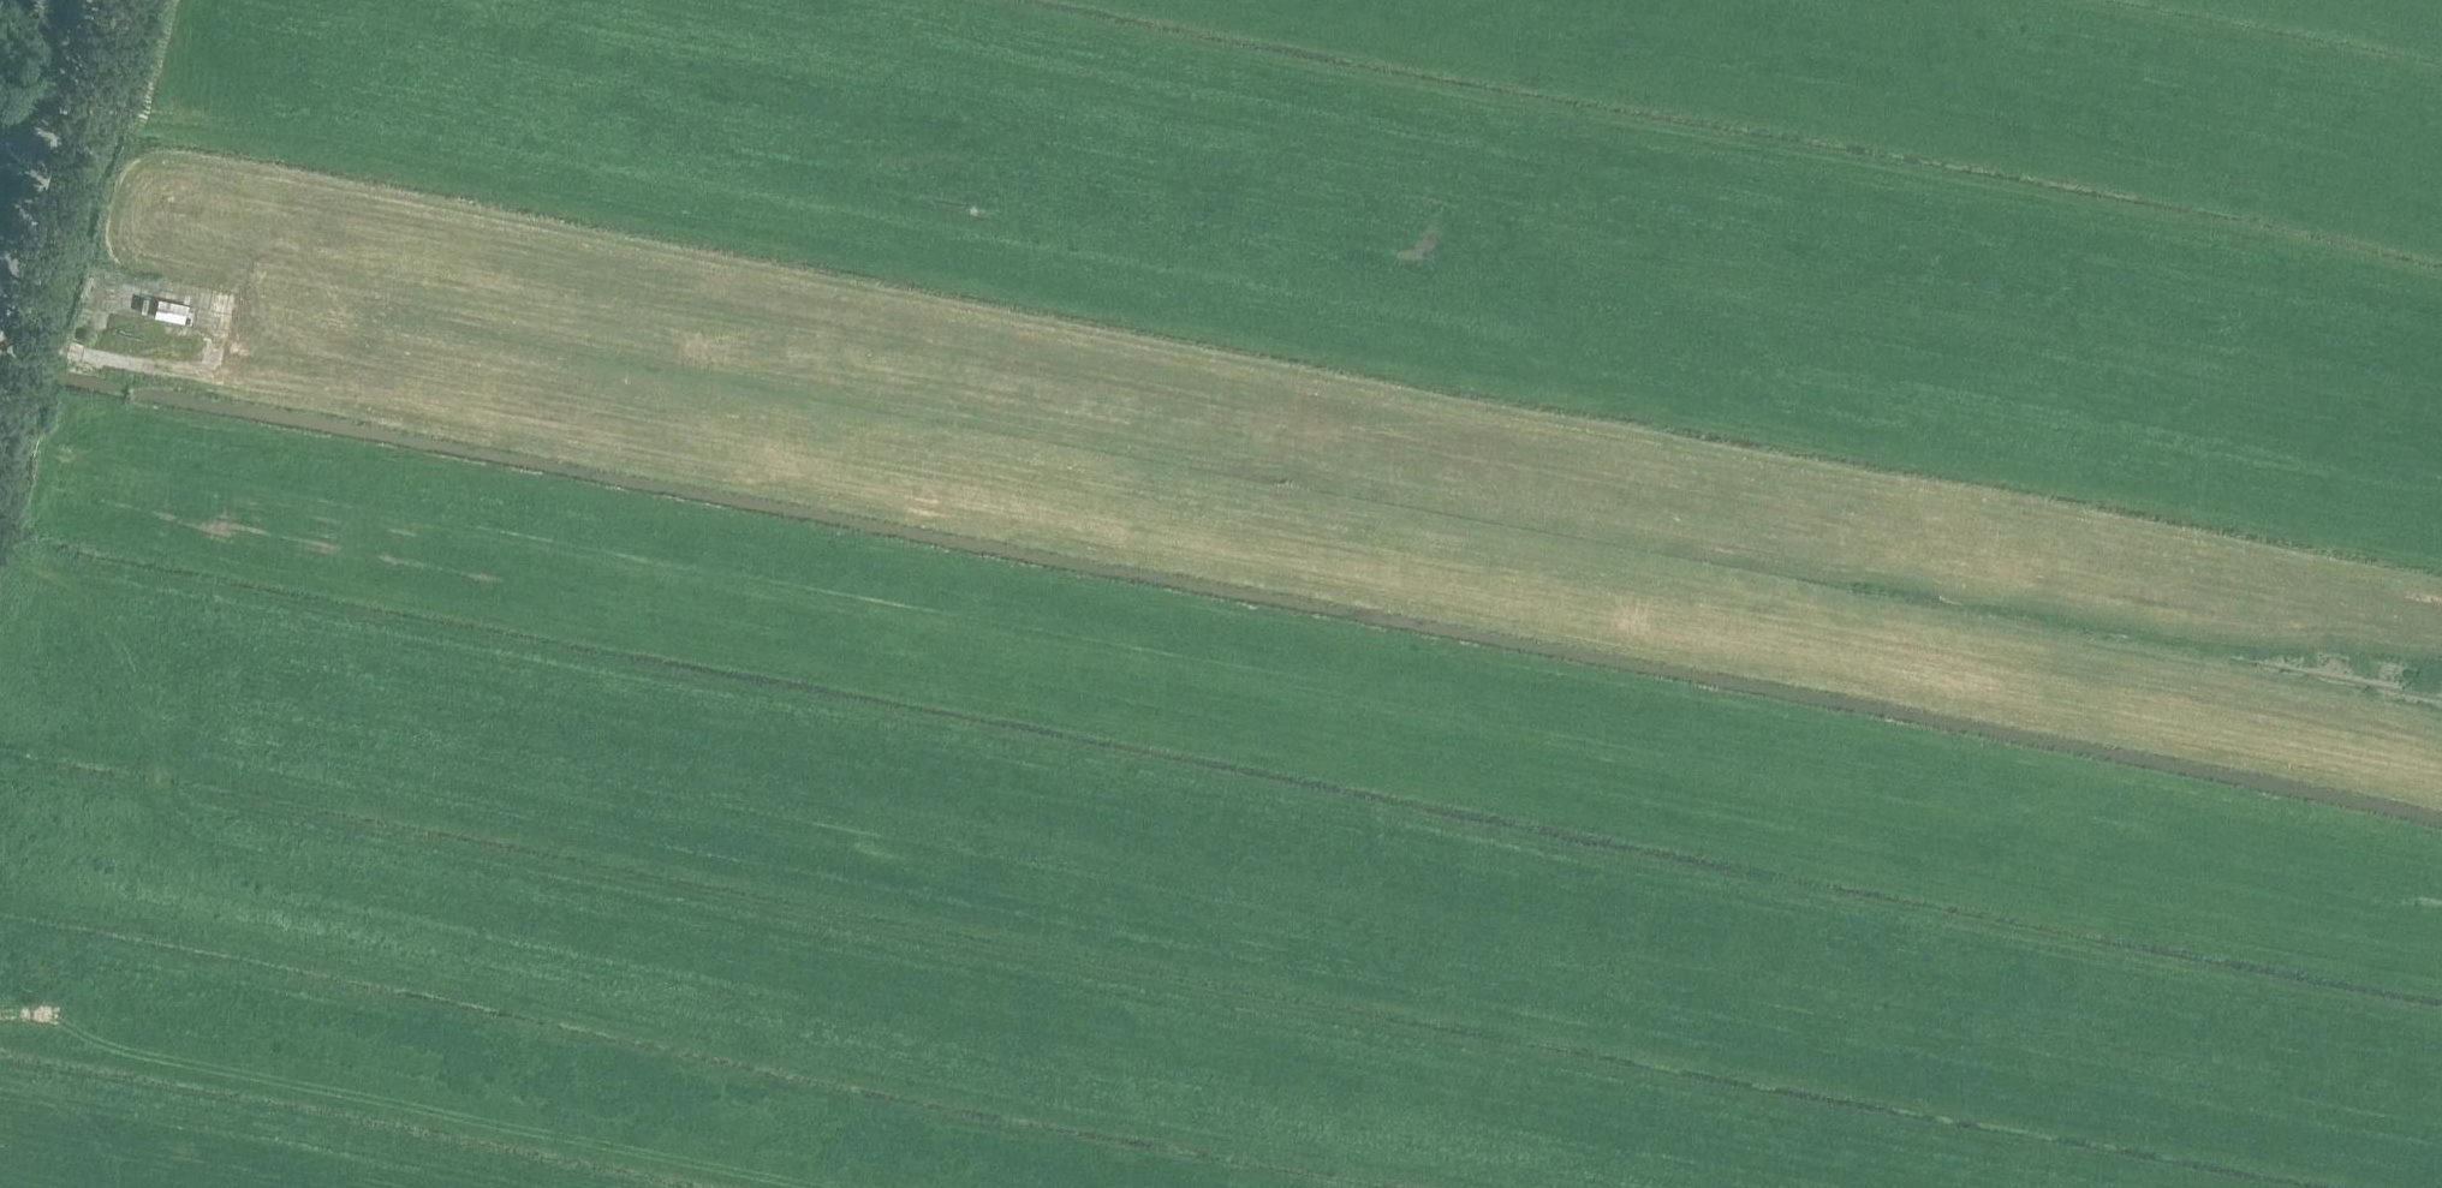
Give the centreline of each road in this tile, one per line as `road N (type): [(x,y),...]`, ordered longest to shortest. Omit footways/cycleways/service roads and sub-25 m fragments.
road 1 (tertiary): [(0,296),(86,0)]

